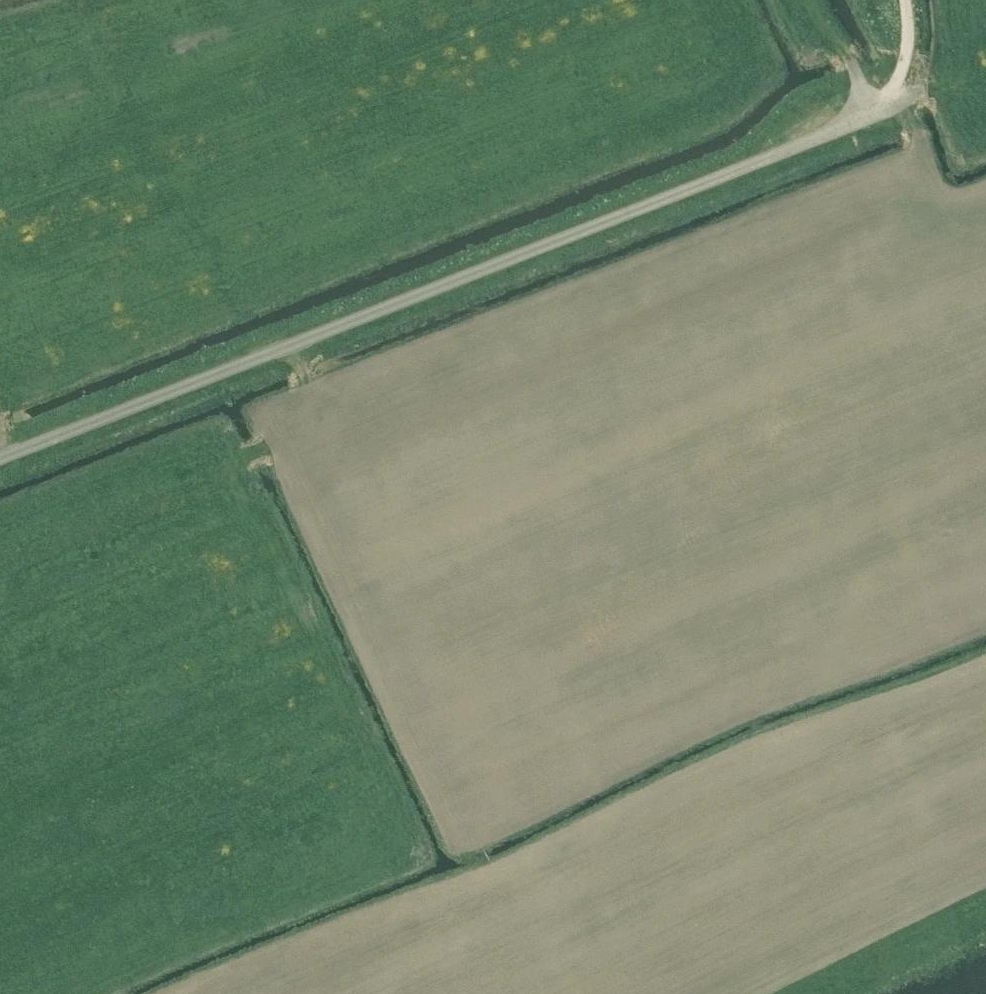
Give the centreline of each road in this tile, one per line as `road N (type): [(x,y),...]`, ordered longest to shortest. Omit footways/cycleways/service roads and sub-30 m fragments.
road 1 (unclassified): [(0,459),(871,114),(890,99)]

